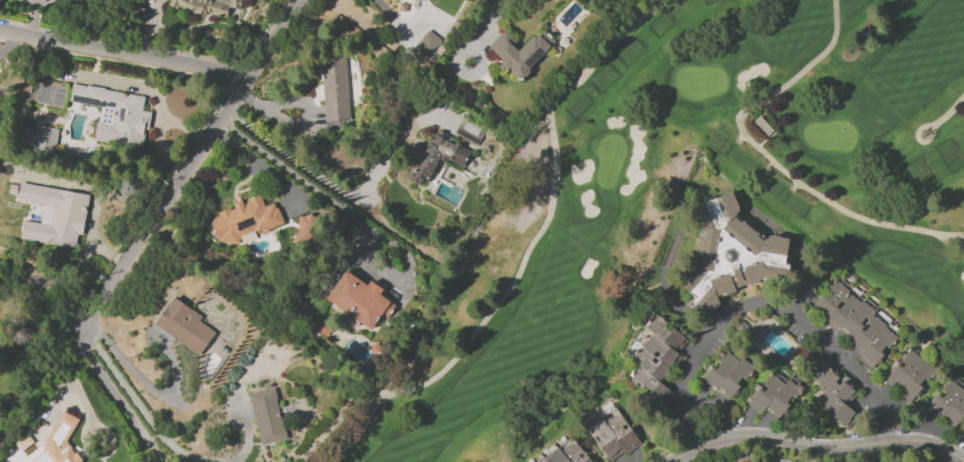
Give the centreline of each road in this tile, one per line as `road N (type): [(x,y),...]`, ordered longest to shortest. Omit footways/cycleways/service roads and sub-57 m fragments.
road 1 (track): [(670,0),(555,106),(552,213),(512,288),(447,372),(381,408),(337,461)]
road 2 (track): [(963,237),(843,212),(743,136),(744,113),(793,84),(832,47),(836,0)]
road 3 (residential): [(297,0),(78,329)]
road 4 (residential): [(963,461),(918,442),(846,446),(742,437),(677,461)]
road 5 (residential): [(251,70),(0,34)]

